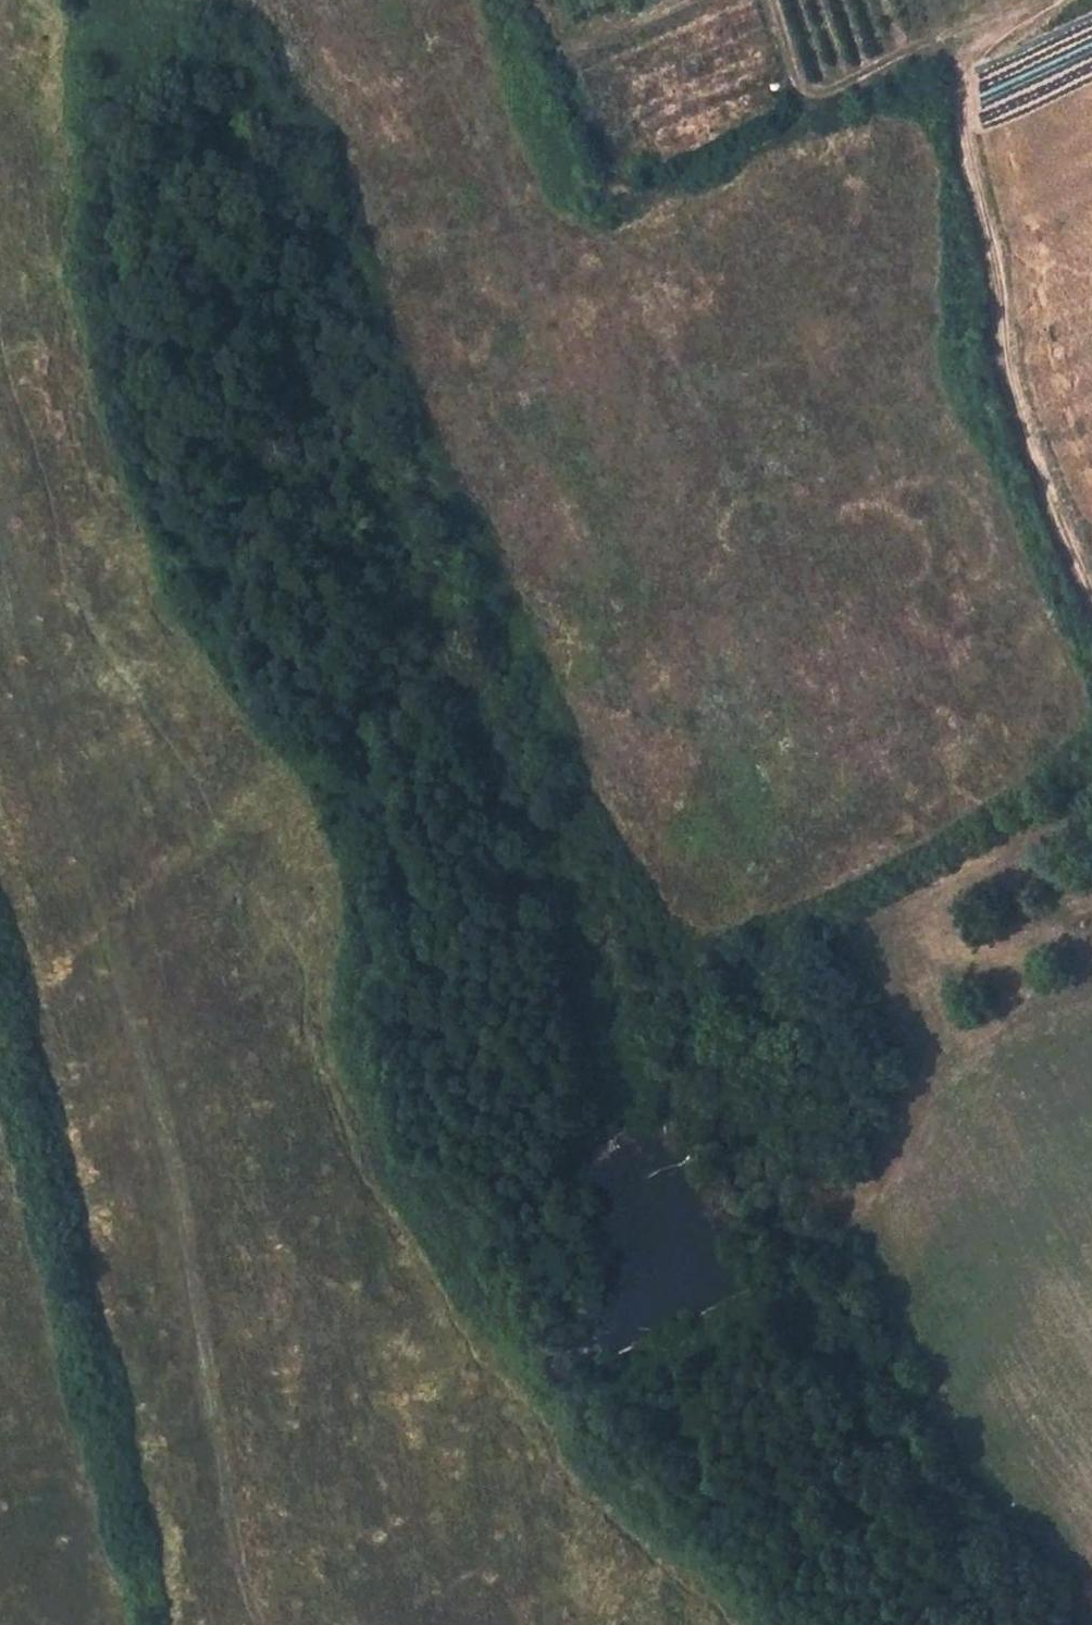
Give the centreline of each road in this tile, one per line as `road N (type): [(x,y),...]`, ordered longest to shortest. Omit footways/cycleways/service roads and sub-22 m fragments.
road 1 (track): [(1088,0),(947,68),(1007,376),(1091,602)]

